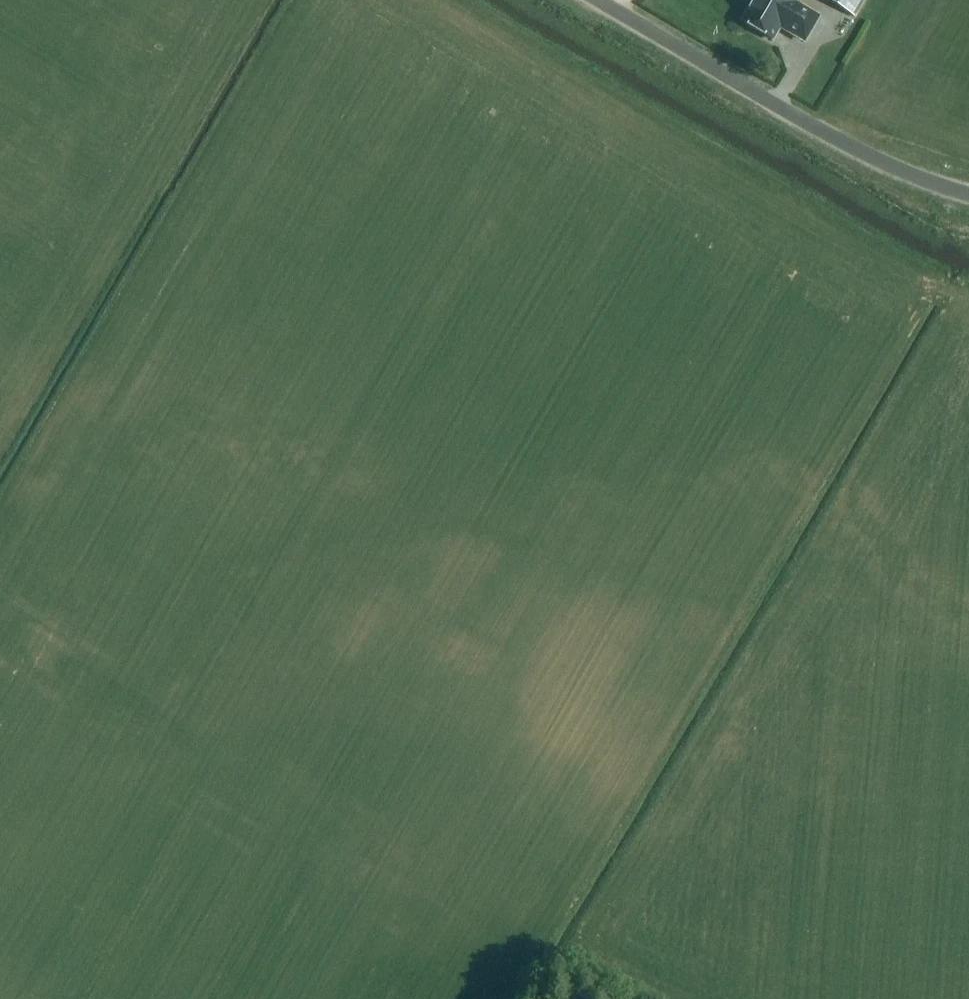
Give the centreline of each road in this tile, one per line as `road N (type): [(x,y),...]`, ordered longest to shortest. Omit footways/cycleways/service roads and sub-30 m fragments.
road 1 (unclassified): [(968,195),(876,159),(595,0)]

